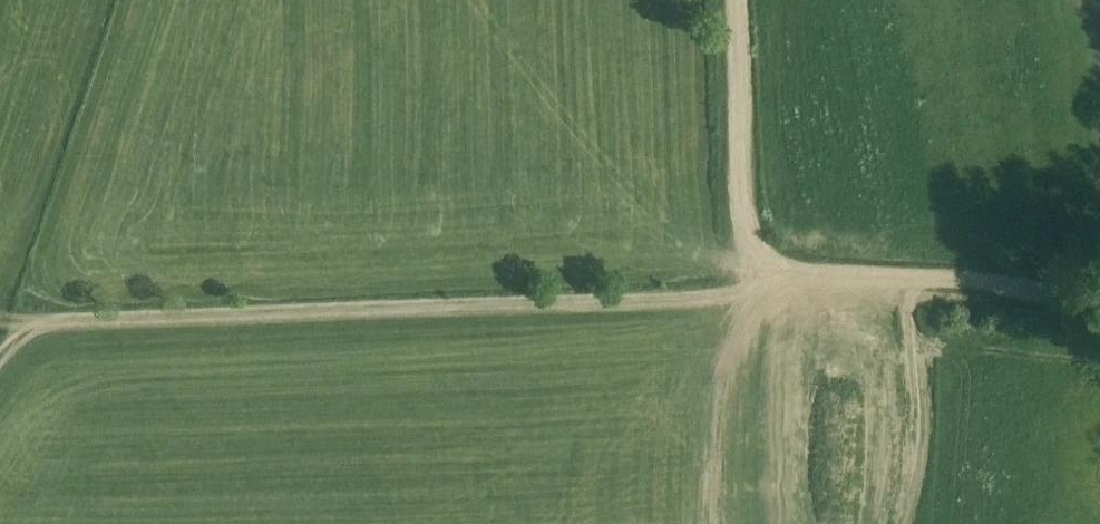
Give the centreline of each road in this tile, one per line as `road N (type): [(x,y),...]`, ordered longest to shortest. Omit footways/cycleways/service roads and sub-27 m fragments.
road 1 (track): [(738,0),(745,199),(767,254),(808,274),(932,275),(1061,298),(1099,296)]

